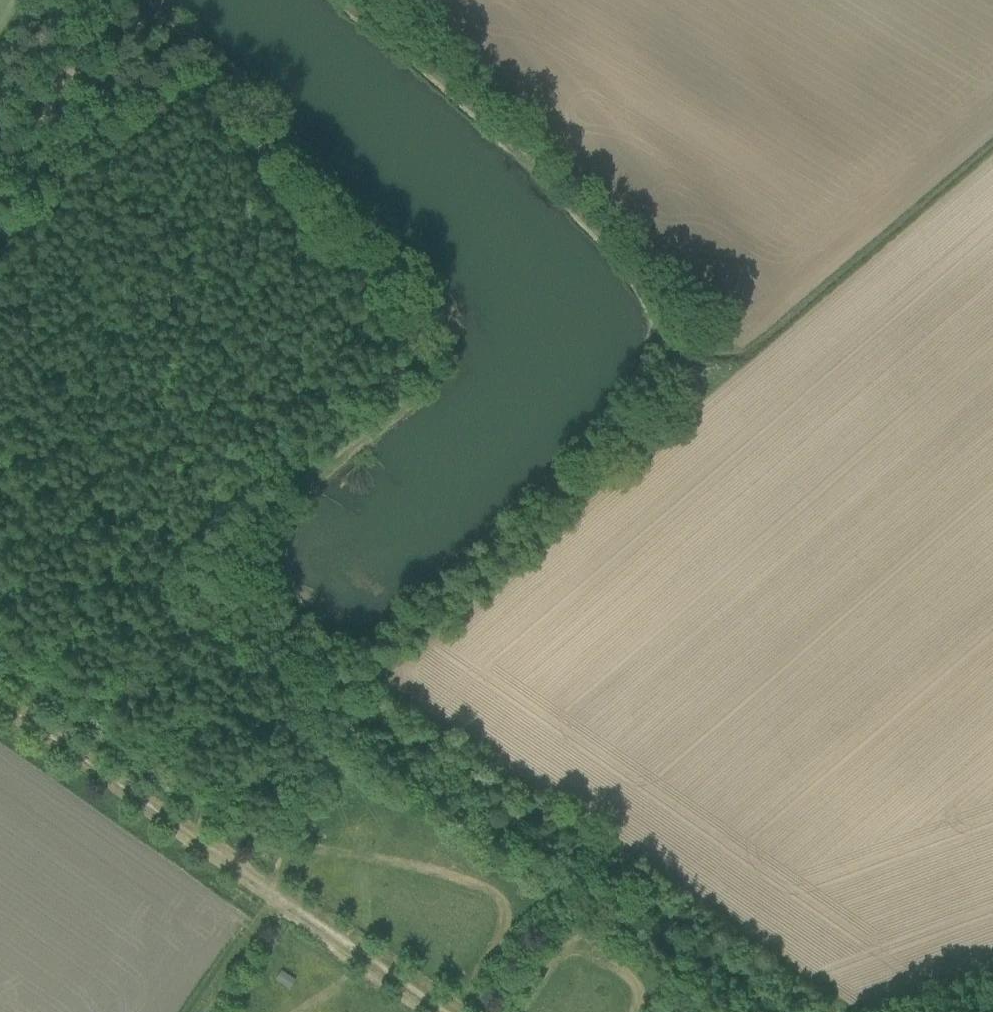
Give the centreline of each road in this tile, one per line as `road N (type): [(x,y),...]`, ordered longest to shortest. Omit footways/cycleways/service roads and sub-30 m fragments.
road 1 (track): [(0,178),(101,40)]

